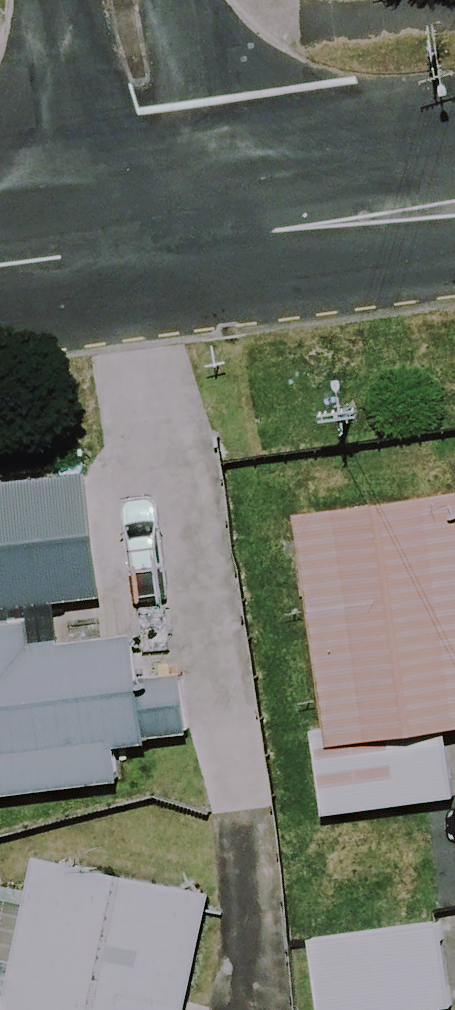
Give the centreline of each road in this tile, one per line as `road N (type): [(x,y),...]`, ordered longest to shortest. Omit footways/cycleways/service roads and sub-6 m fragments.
road 1 (residential): [(162,246),(454,207)]
road 2 (residential): [(162,246),(122,0)]
road 3 (residential): [(0,268),(162,246)]

